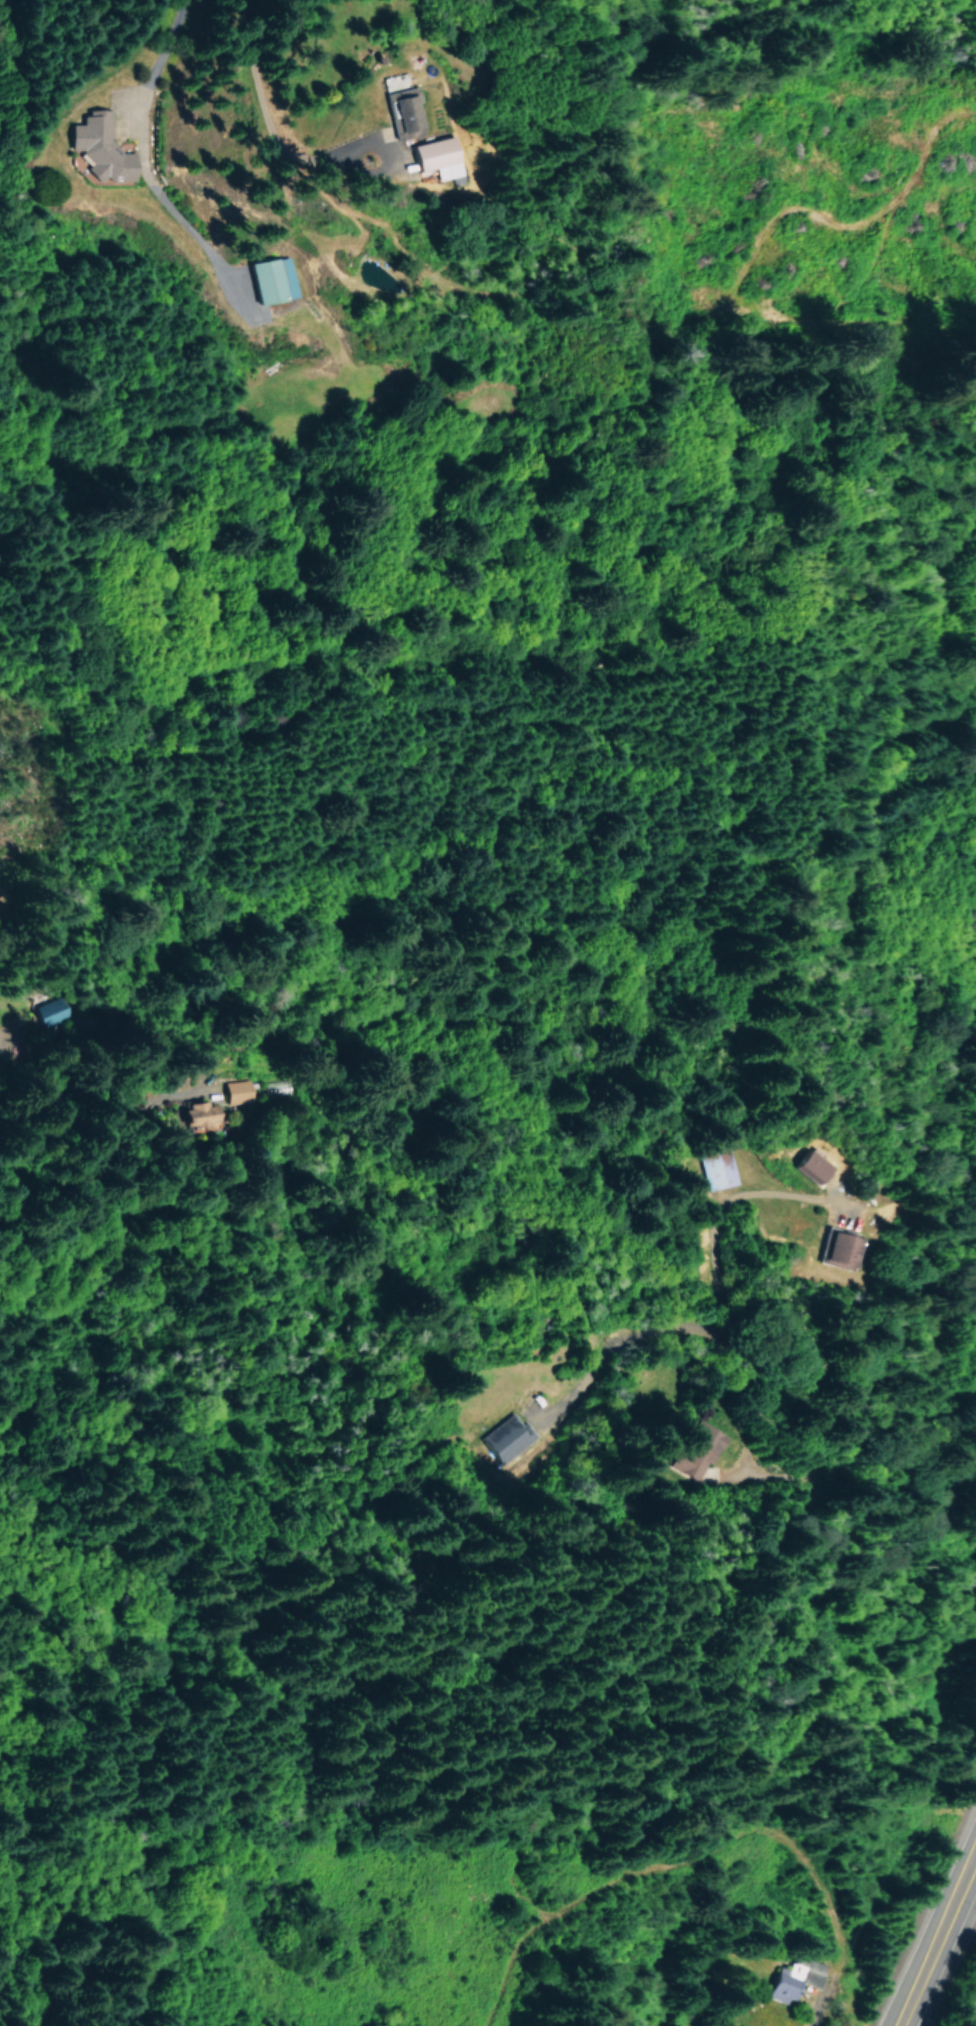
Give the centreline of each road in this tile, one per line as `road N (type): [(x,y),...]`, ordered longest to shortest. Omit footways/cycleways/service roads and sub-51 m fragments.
road 1 (trunk): [(975,1861),(902,2025)]

